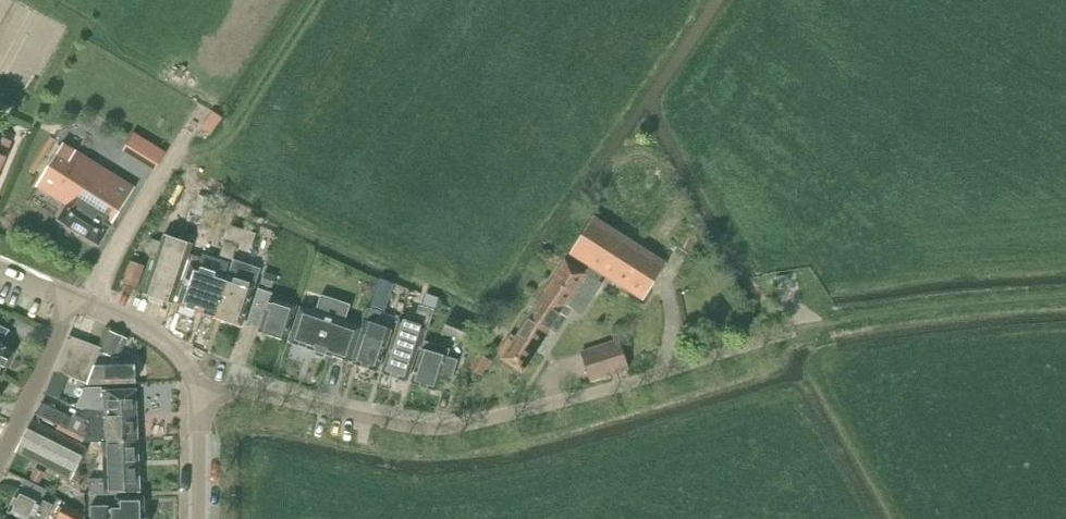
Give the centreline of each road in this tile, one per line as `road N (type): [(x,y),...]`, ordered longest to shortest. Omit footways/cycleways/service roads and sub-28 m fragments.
road 1 (residential): [(198,394),(243,392),(386,423),(461,426),(790,332)]
road 2 (track): [(790,332),(1065,300)]
road 3 (residential): [(0,453),(73,298)]
road 4 (tertiary): [(198,394),(163,339),(73,298)]
road 5 (tertiary): [(200,518),(198,394)]

